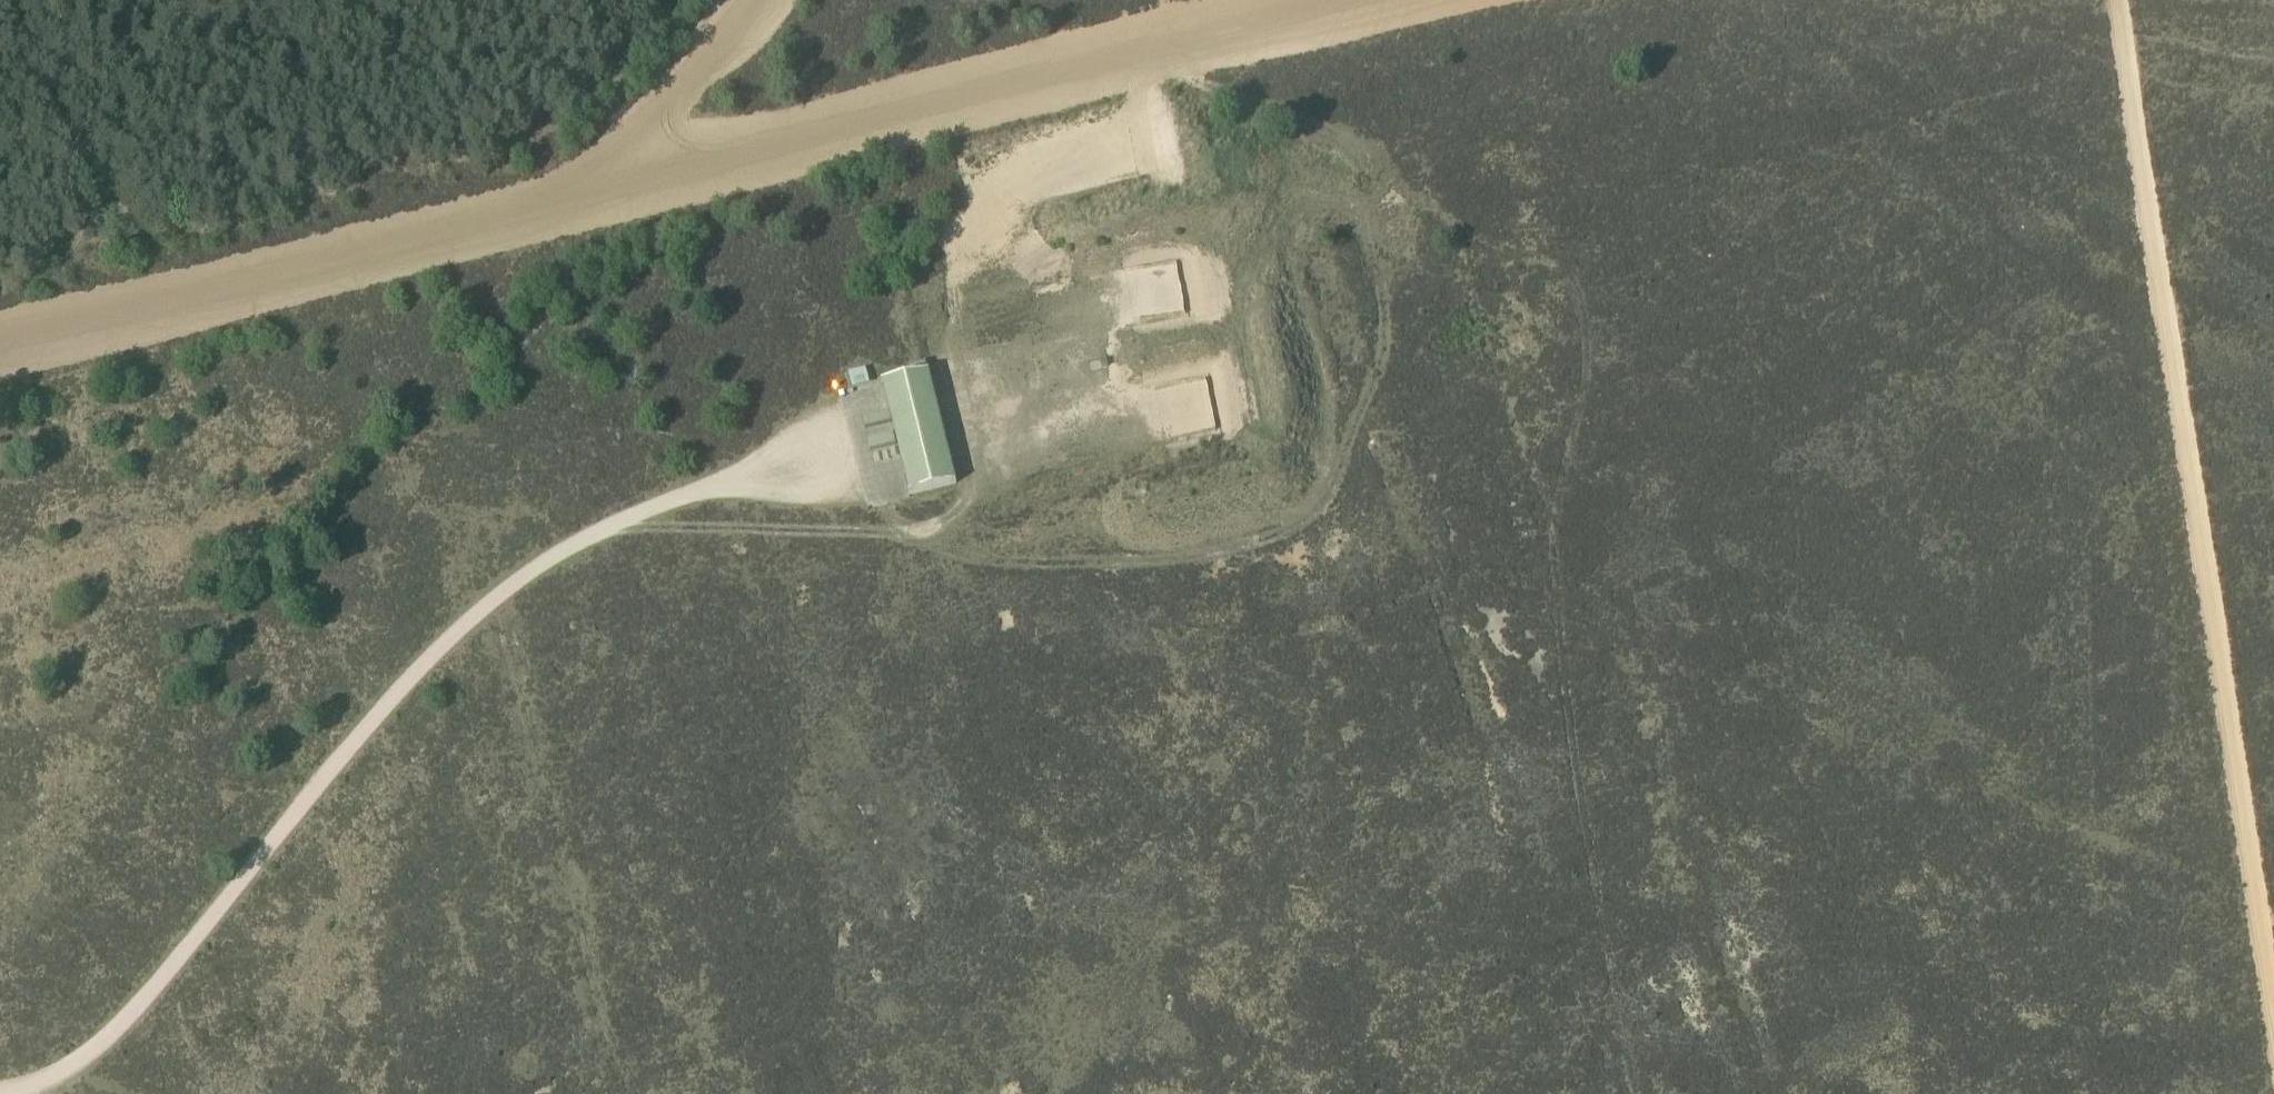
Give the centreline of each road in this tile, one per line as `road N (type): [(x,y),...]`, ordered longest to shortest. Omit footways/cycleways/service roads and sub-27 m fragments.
road 1 (track): [(0,344),(1362,0)]
road 2 (track): [(11,1093),(93,1052),(138,1007),(363,730),(512,583),(581,538),(670,501),(850,446)]
road 3 (track): [(2117,0),(2273,1011)]
road 4 (track): [(578,202),(748,0)]

